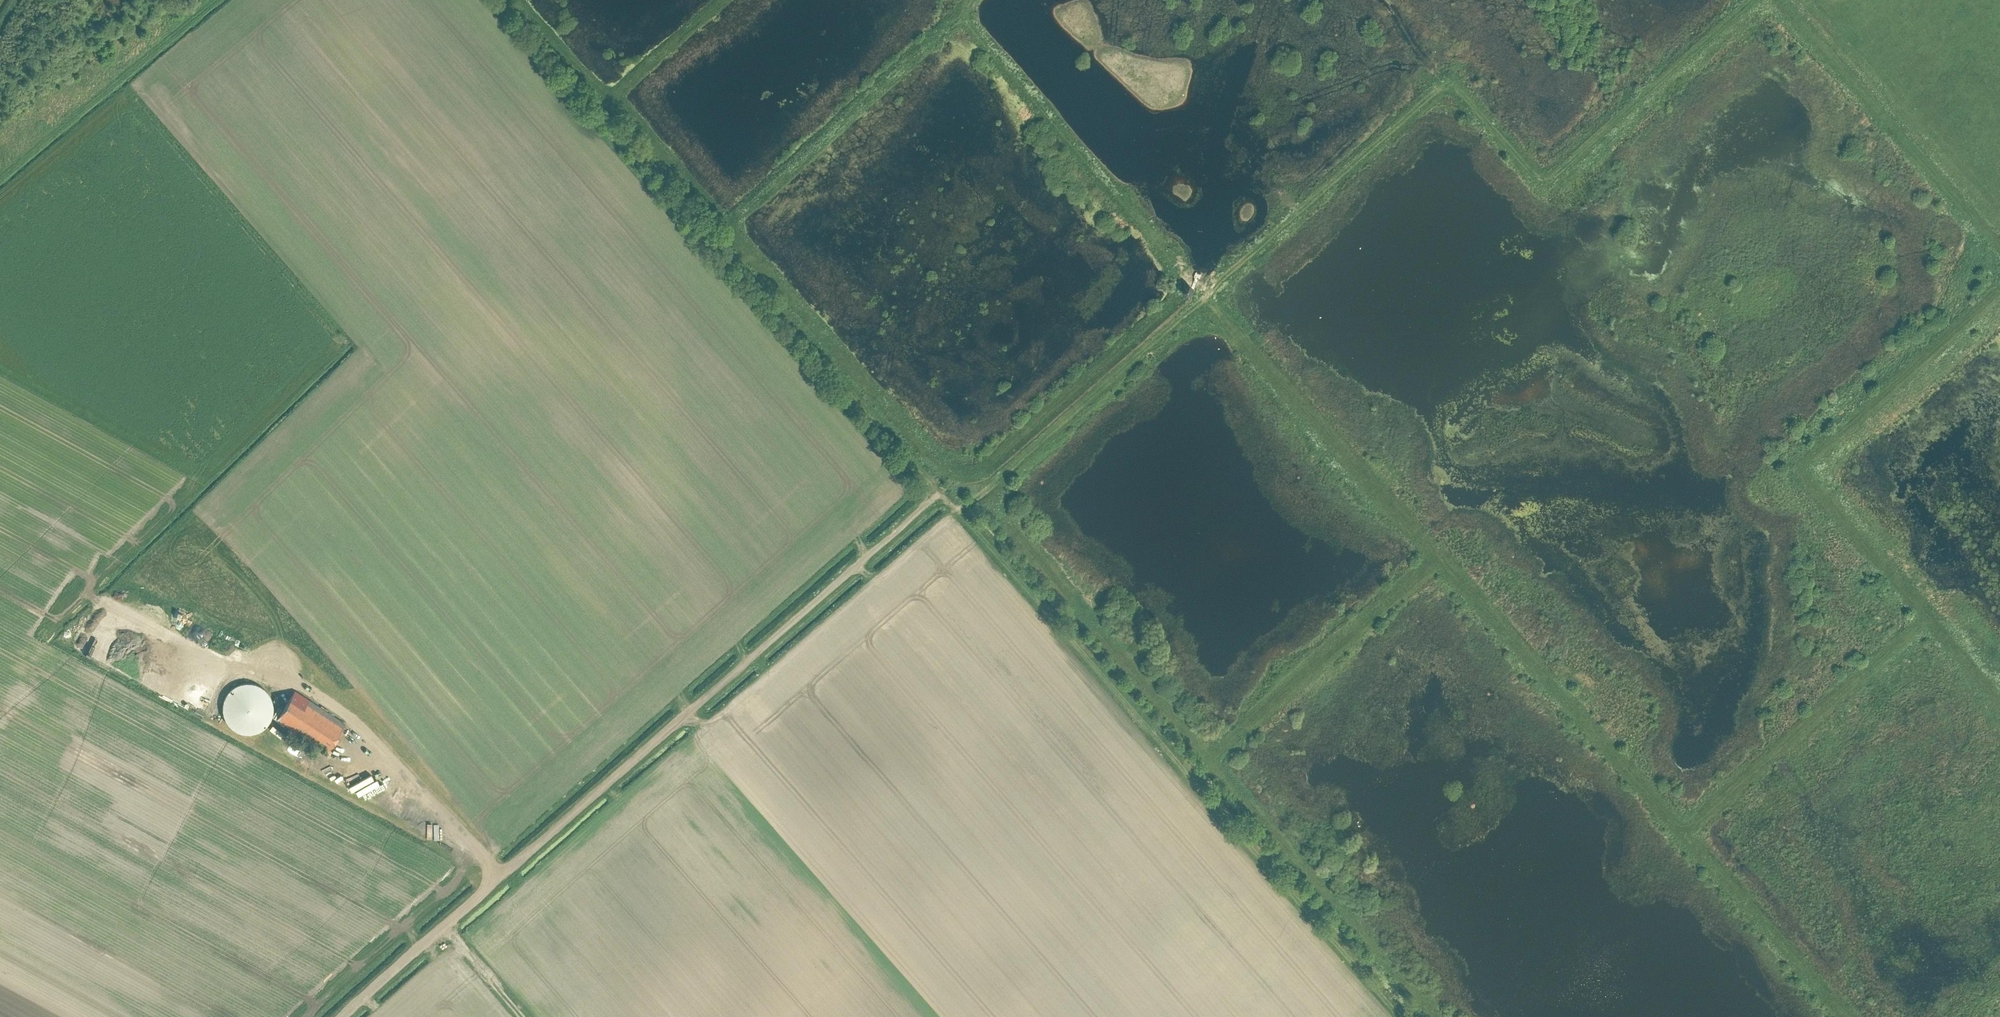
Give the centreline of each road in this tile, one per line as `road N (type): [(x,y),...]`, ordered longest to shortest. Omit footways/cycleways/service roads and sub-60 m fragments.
road 1 (track): [(1752,0),(1554,175),(1532,175),(1444,85),(956,508)]
road 2 (track): [(1204,296),(1842,1016)]
road 3 (track): [(343,1016),(940,490)]
road 4 (track): [(1999,703),(1801,470),(1999,291)]
road 5 (track): [(1684,833),(1924,617)]
road 6 (track): [(503,874),(338,709),(298,685)]
road 7 (track): [(522,1016),(442,927)]

